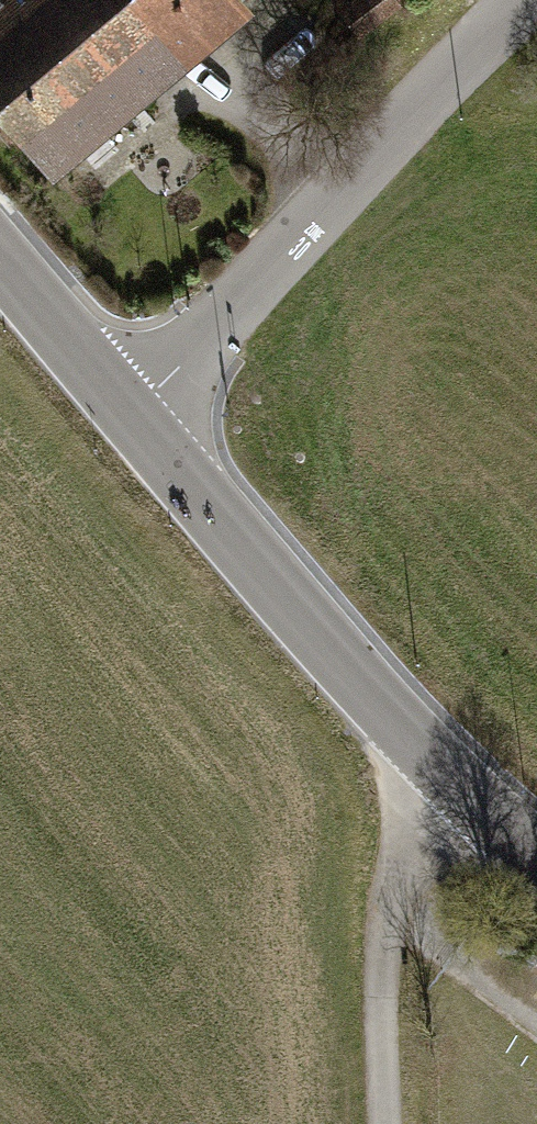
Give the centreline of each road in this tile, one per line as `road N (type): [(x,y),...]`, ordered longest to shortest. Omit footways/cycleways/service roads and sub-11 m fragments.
road 1 (unclassified): [(132,415),(332,657),(432,760),(536,846)]
road 2 (residential): [(132,415),(521,0)]
road 3 (track): [(432,760),(386,907),(378,1123)]
road 4 (unclassified): [(0,264),(132,415)]

